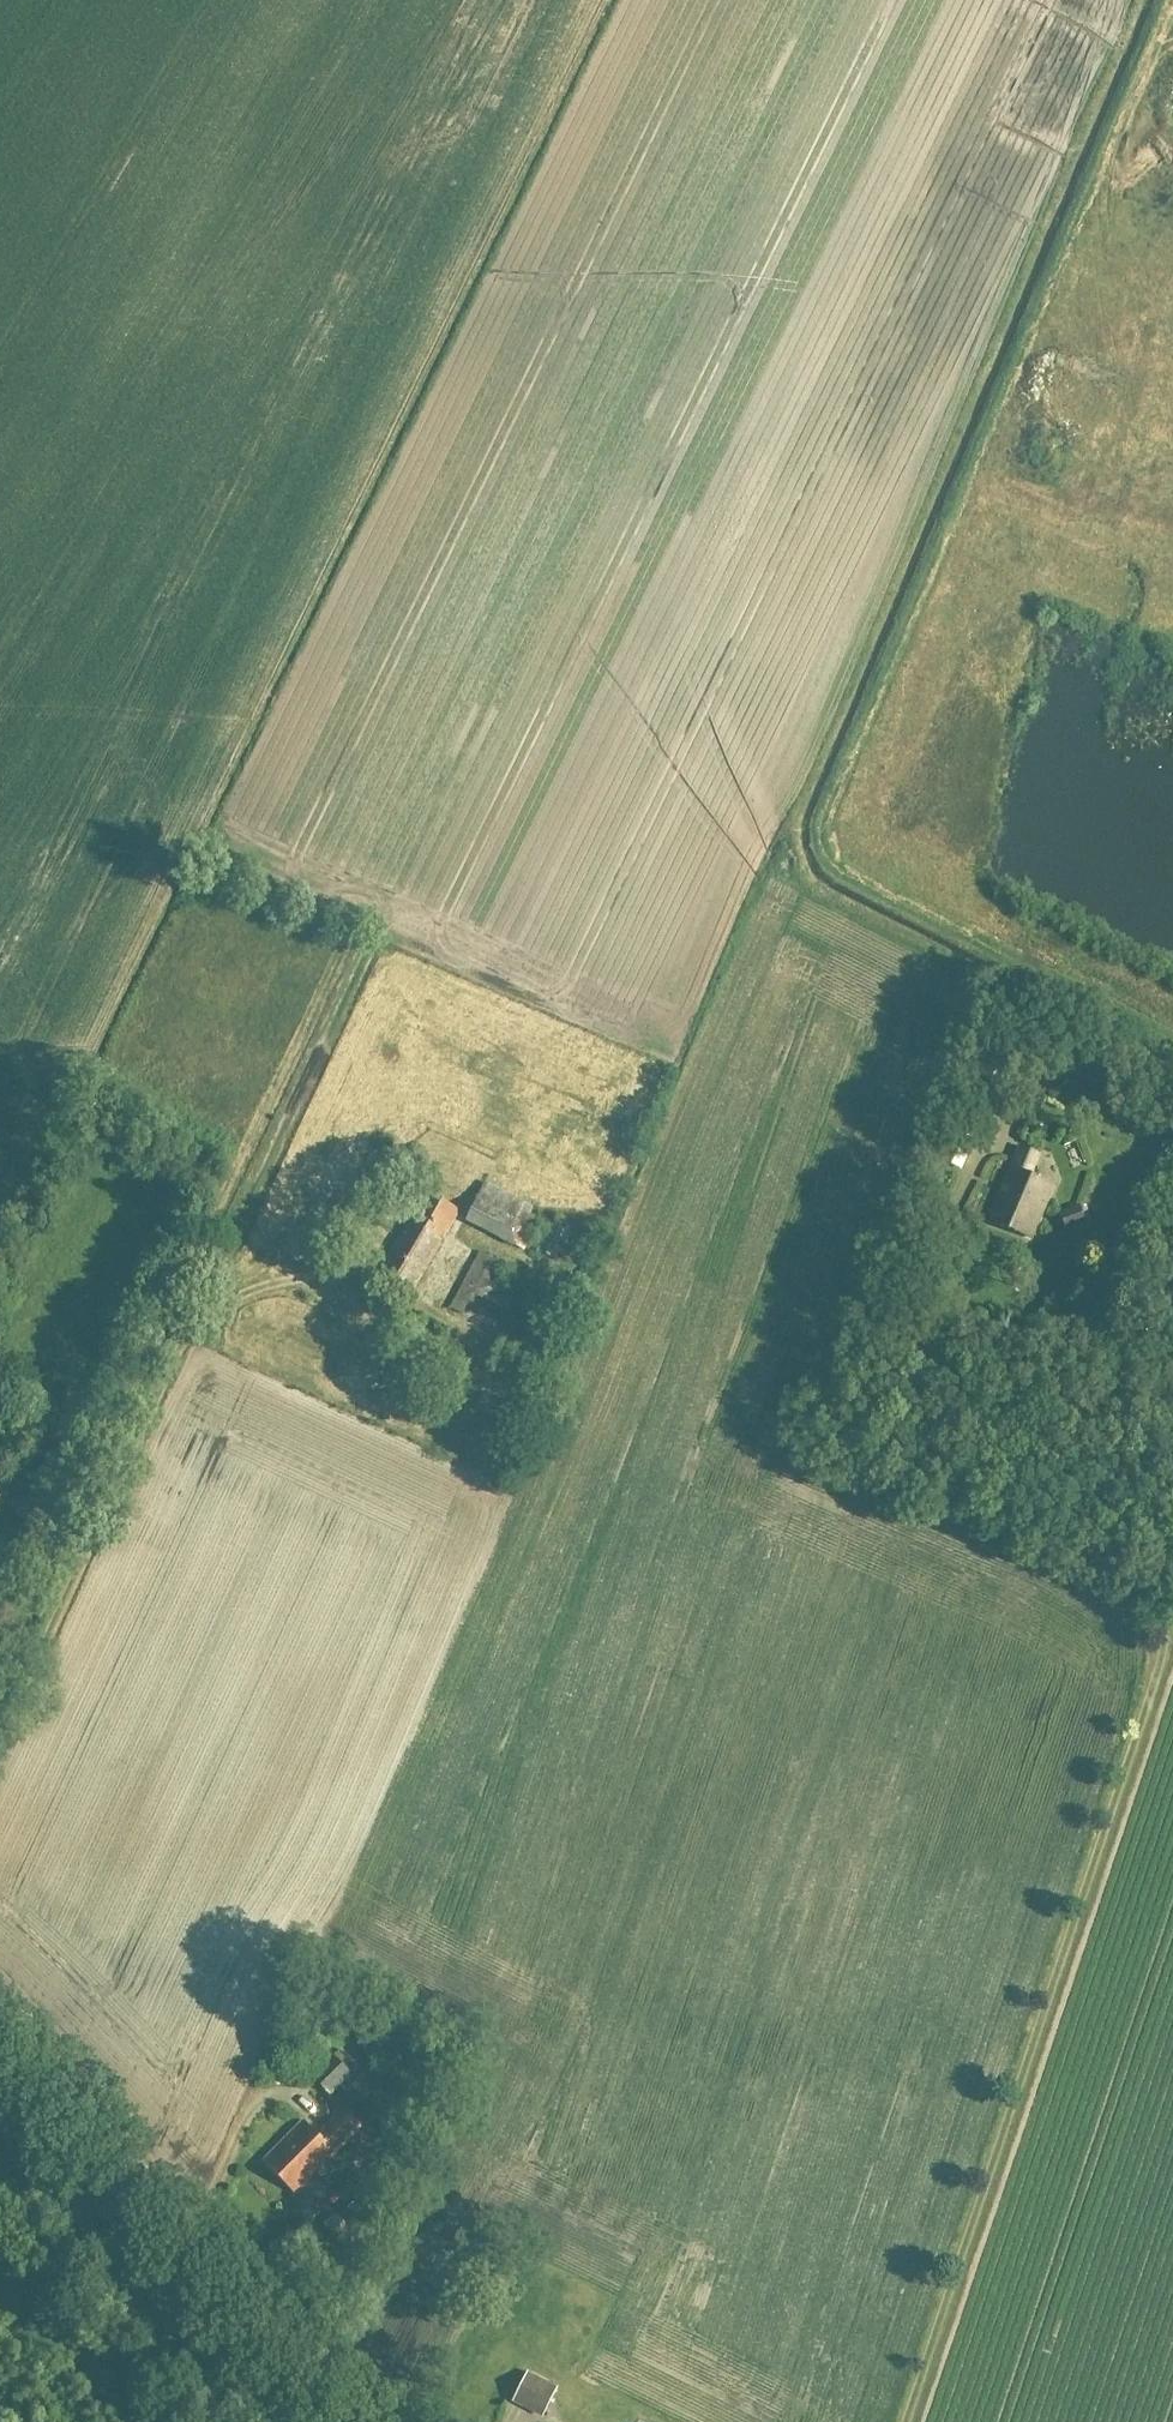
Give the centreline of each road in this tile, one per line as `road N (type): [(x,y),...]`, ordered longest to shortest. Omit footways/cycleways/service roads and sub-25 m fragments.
road 1 (unclassified): [(362,2421),(0,2036)]
road 2 (track): [(244,2421),(0,2155)]

